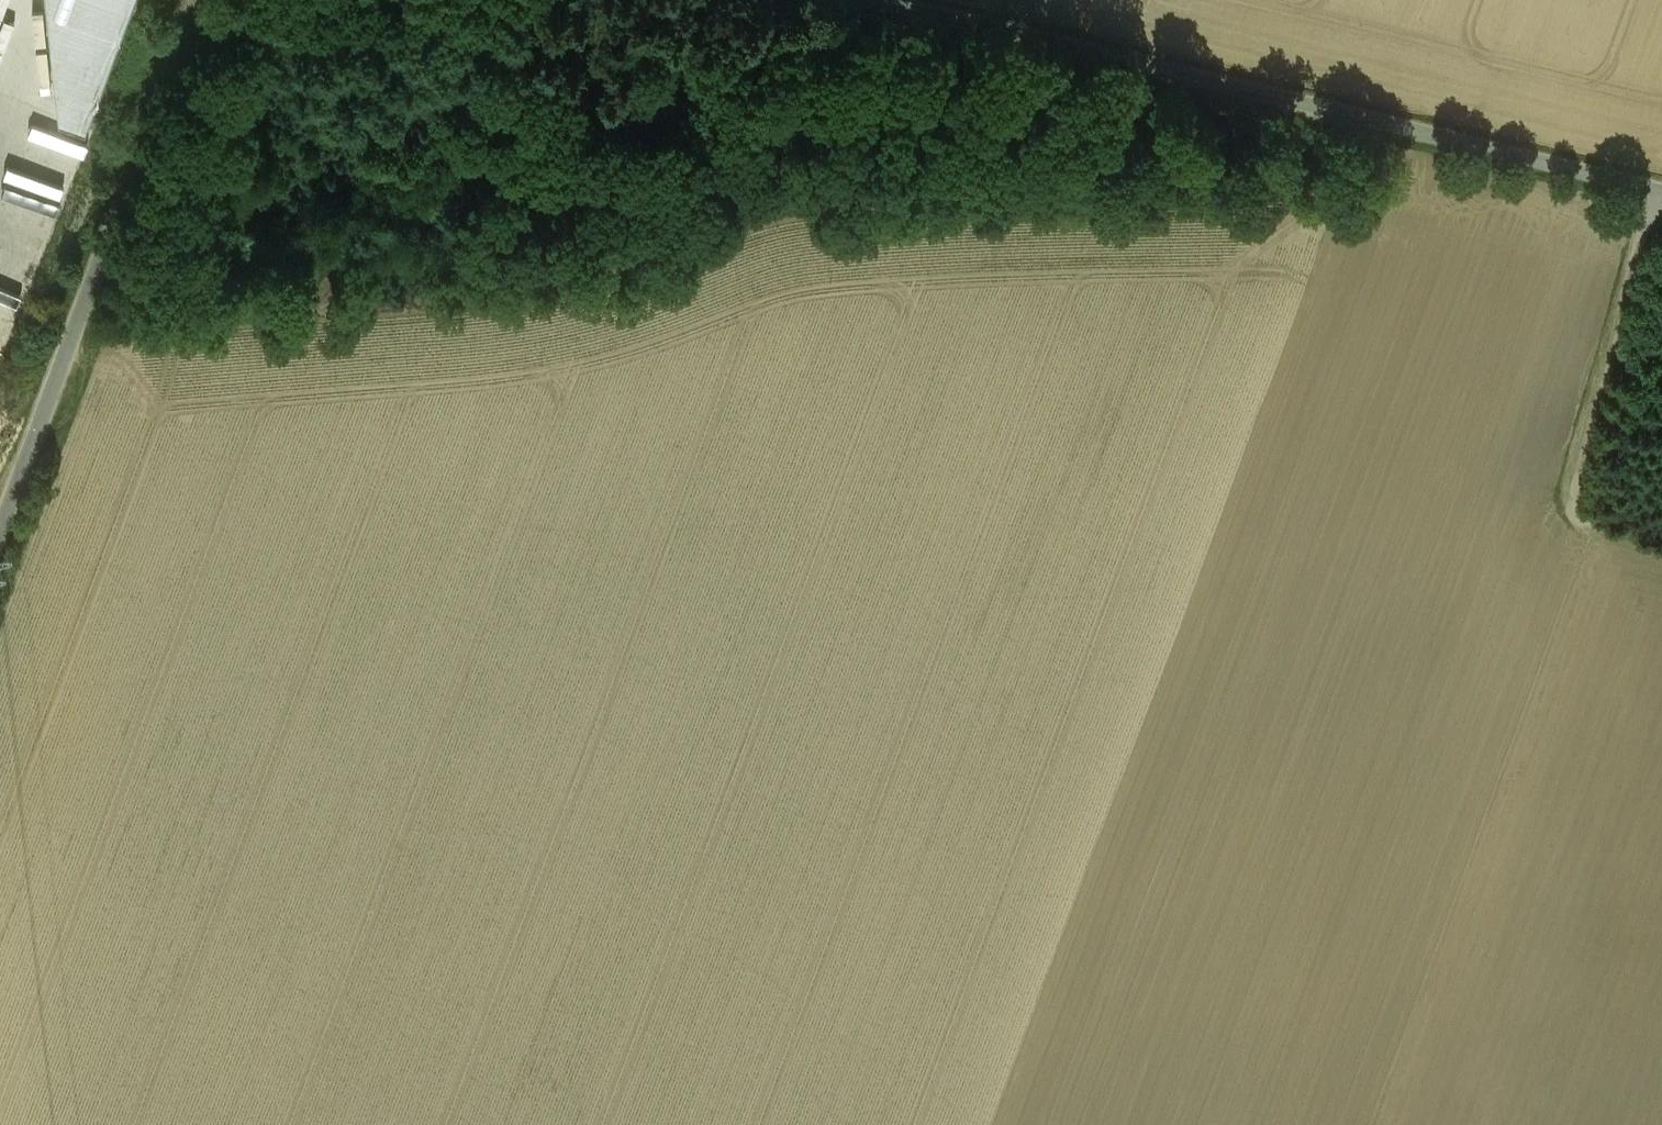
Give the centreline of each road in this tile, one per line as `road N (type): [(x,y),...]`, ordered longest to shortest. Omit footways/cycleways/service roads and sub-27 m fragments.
road 1 (unclassified): [(893,0),(1661,188)]
road 2 (residential): [(201,0),(0,542)]

